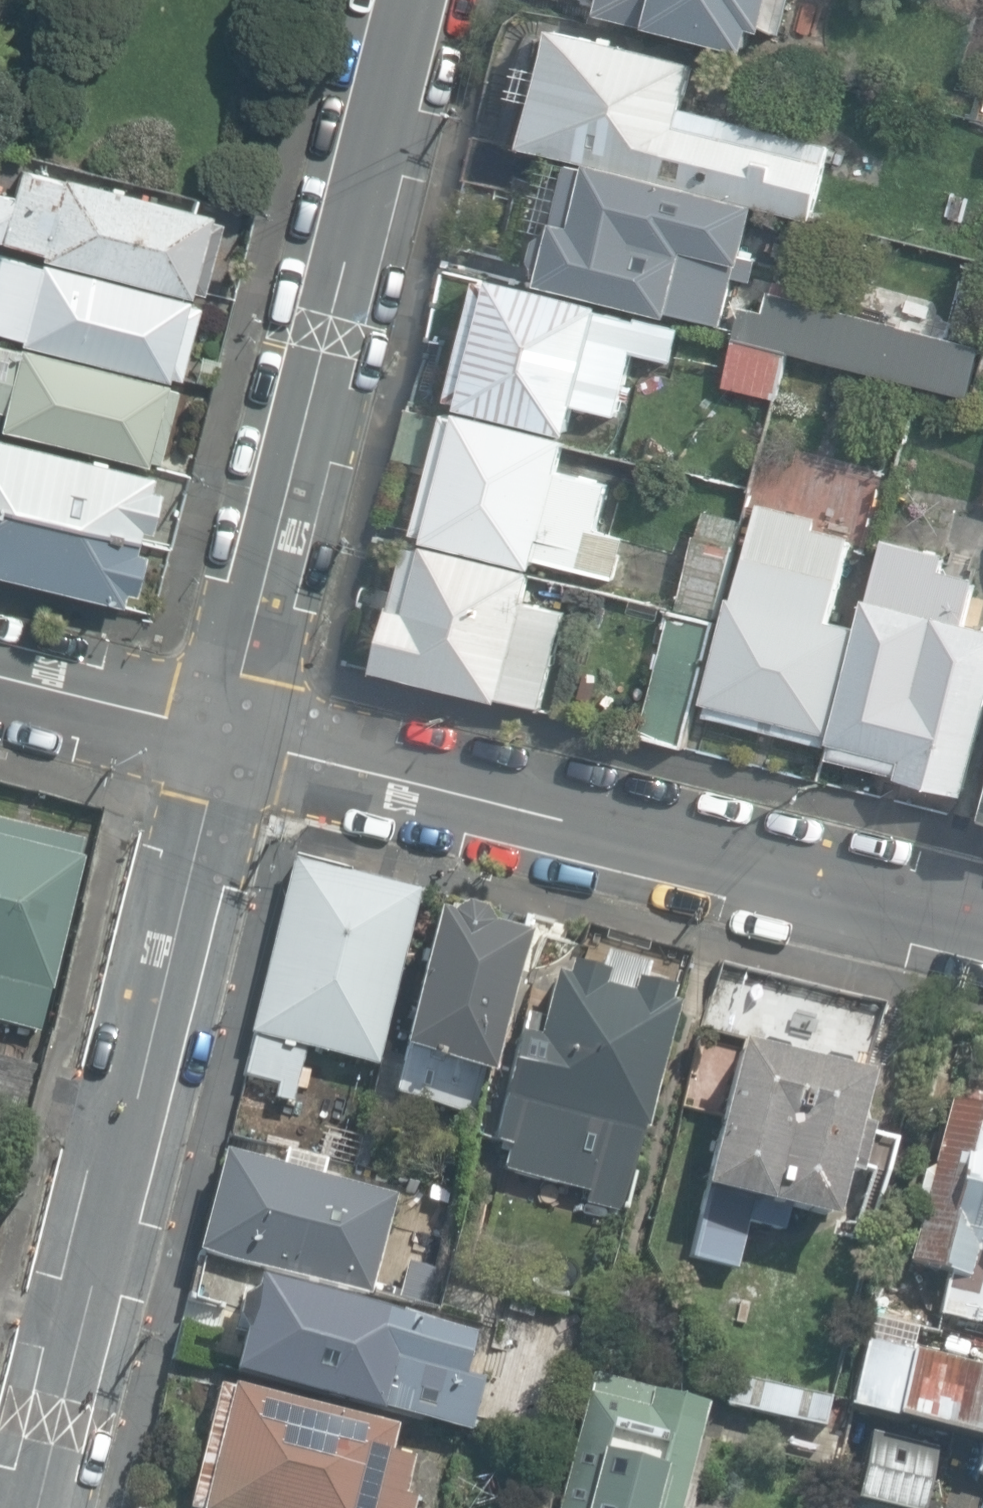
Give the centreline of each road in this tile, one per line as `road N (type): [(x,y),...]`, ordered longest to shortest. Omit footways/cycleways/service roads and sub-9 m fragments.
road 1 (unclassified): [(223,735),(34,1507)]
road 2 (residential): [(982,923),(223,735)]
road 3 (unclassified): [(407,0),(223,735)]
road 4 (residential): [(223,735),(0,677)]

